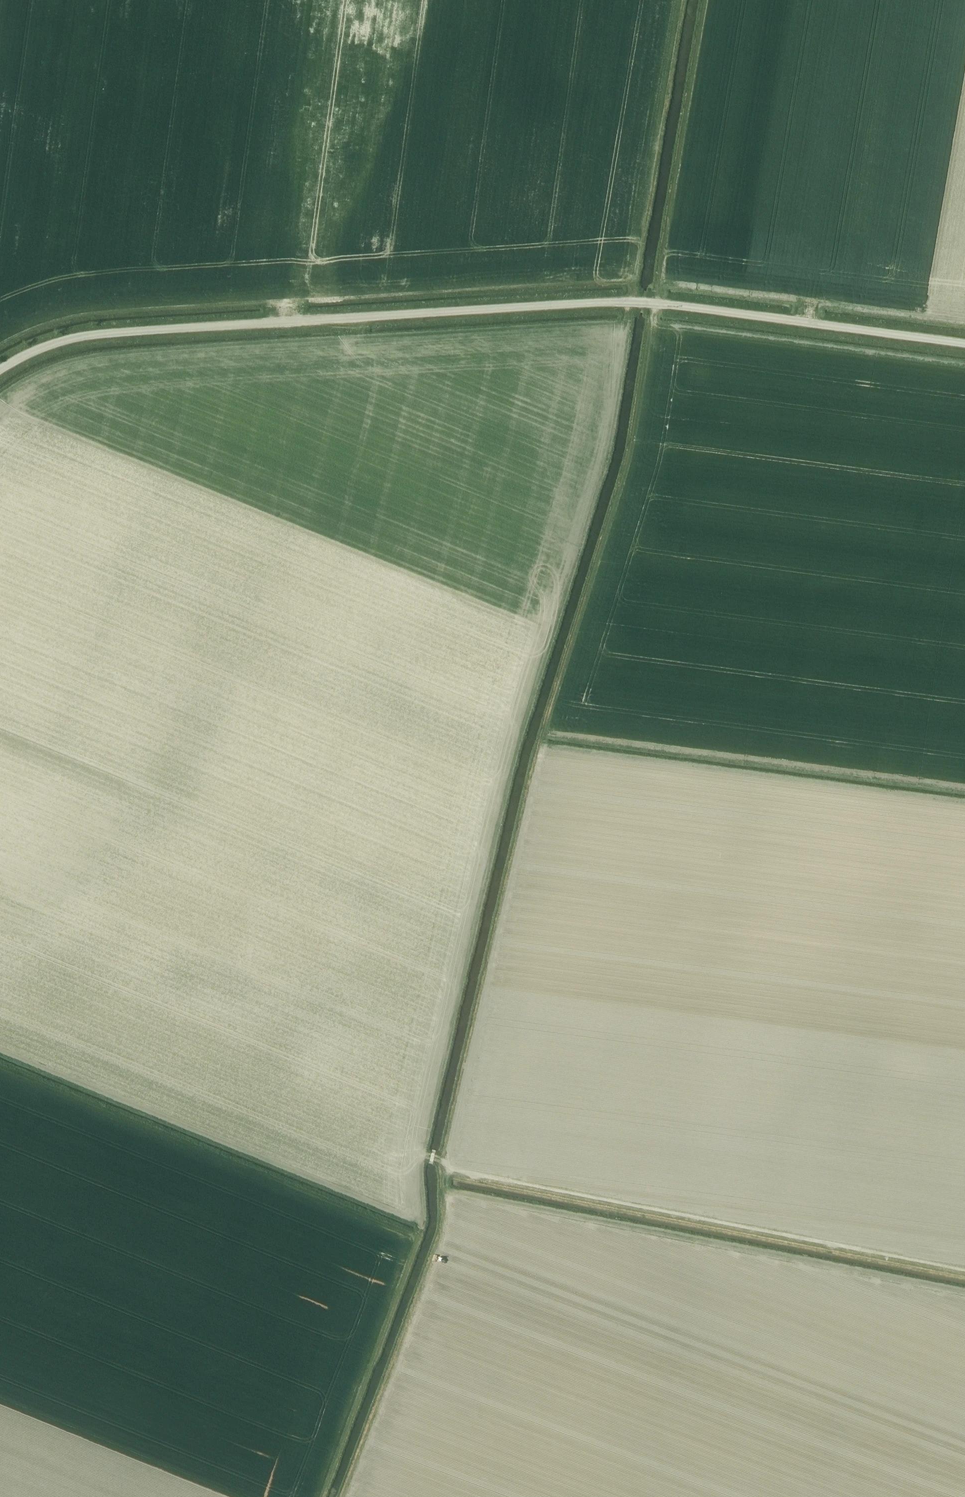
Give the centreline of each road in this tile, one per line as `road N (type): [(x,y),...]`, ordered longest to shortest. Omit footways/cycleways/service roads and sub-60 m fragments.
road 1 (unclassified): [(964,344),(668,304),(593,303),(84,336),(0,370)]

